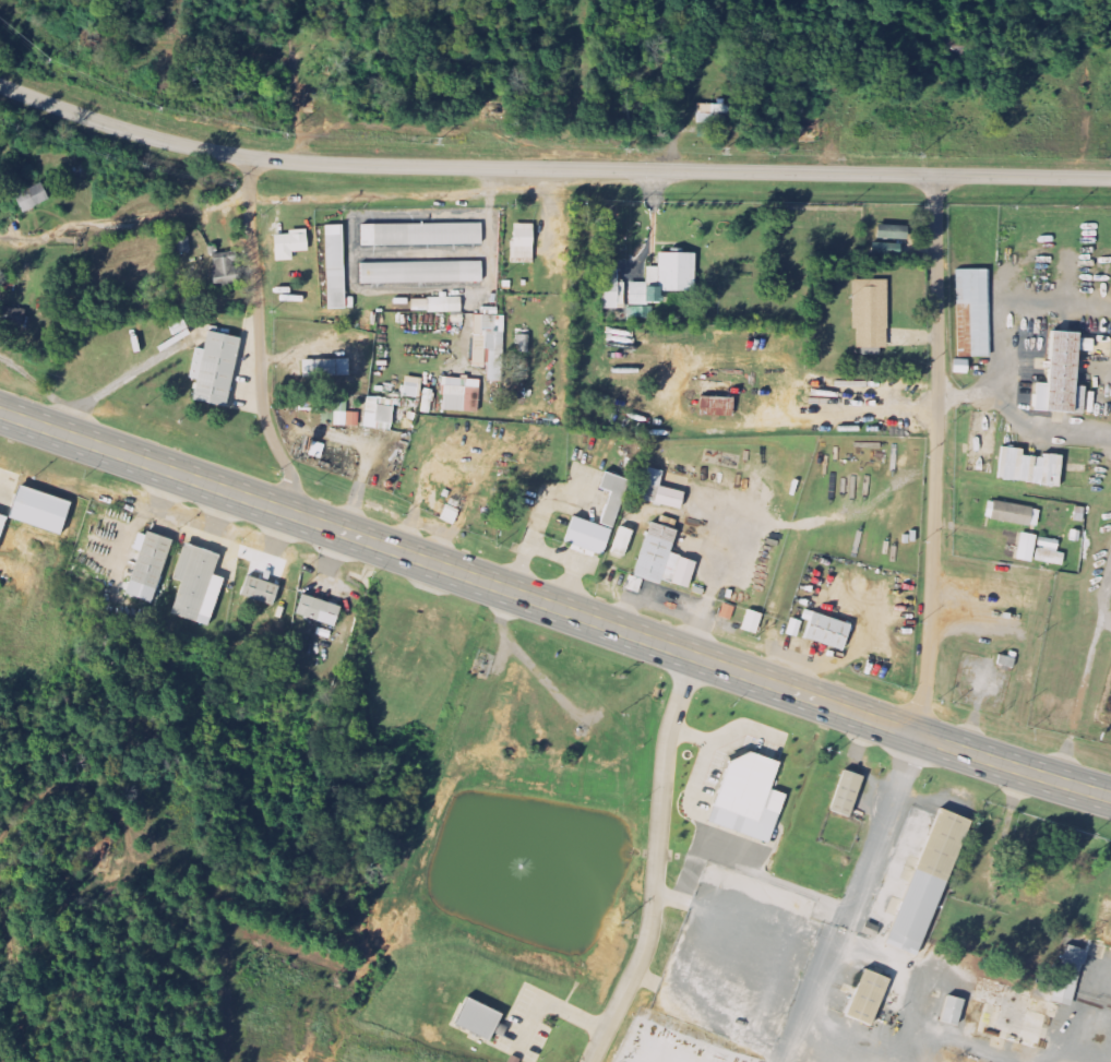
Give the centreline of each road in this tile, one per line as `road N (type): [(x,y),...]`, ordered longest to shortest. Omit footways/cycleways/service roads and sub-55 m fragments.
road 1 (trunk): [(0,413),(1110,798)]
road 2 (residential): [(0,83),(155,138),(286,163),(1110,179)]
road 3 (residential): [(935,176),(928,659),(910,735)]
road 4 (residential): [(695,657),(665,751),(650,926),(587,1061)]
road 5 (residential): [(296,515),(298,487),(262,406),(251,158)]
road 6 (residential): [(793,1061),(923,739)]

